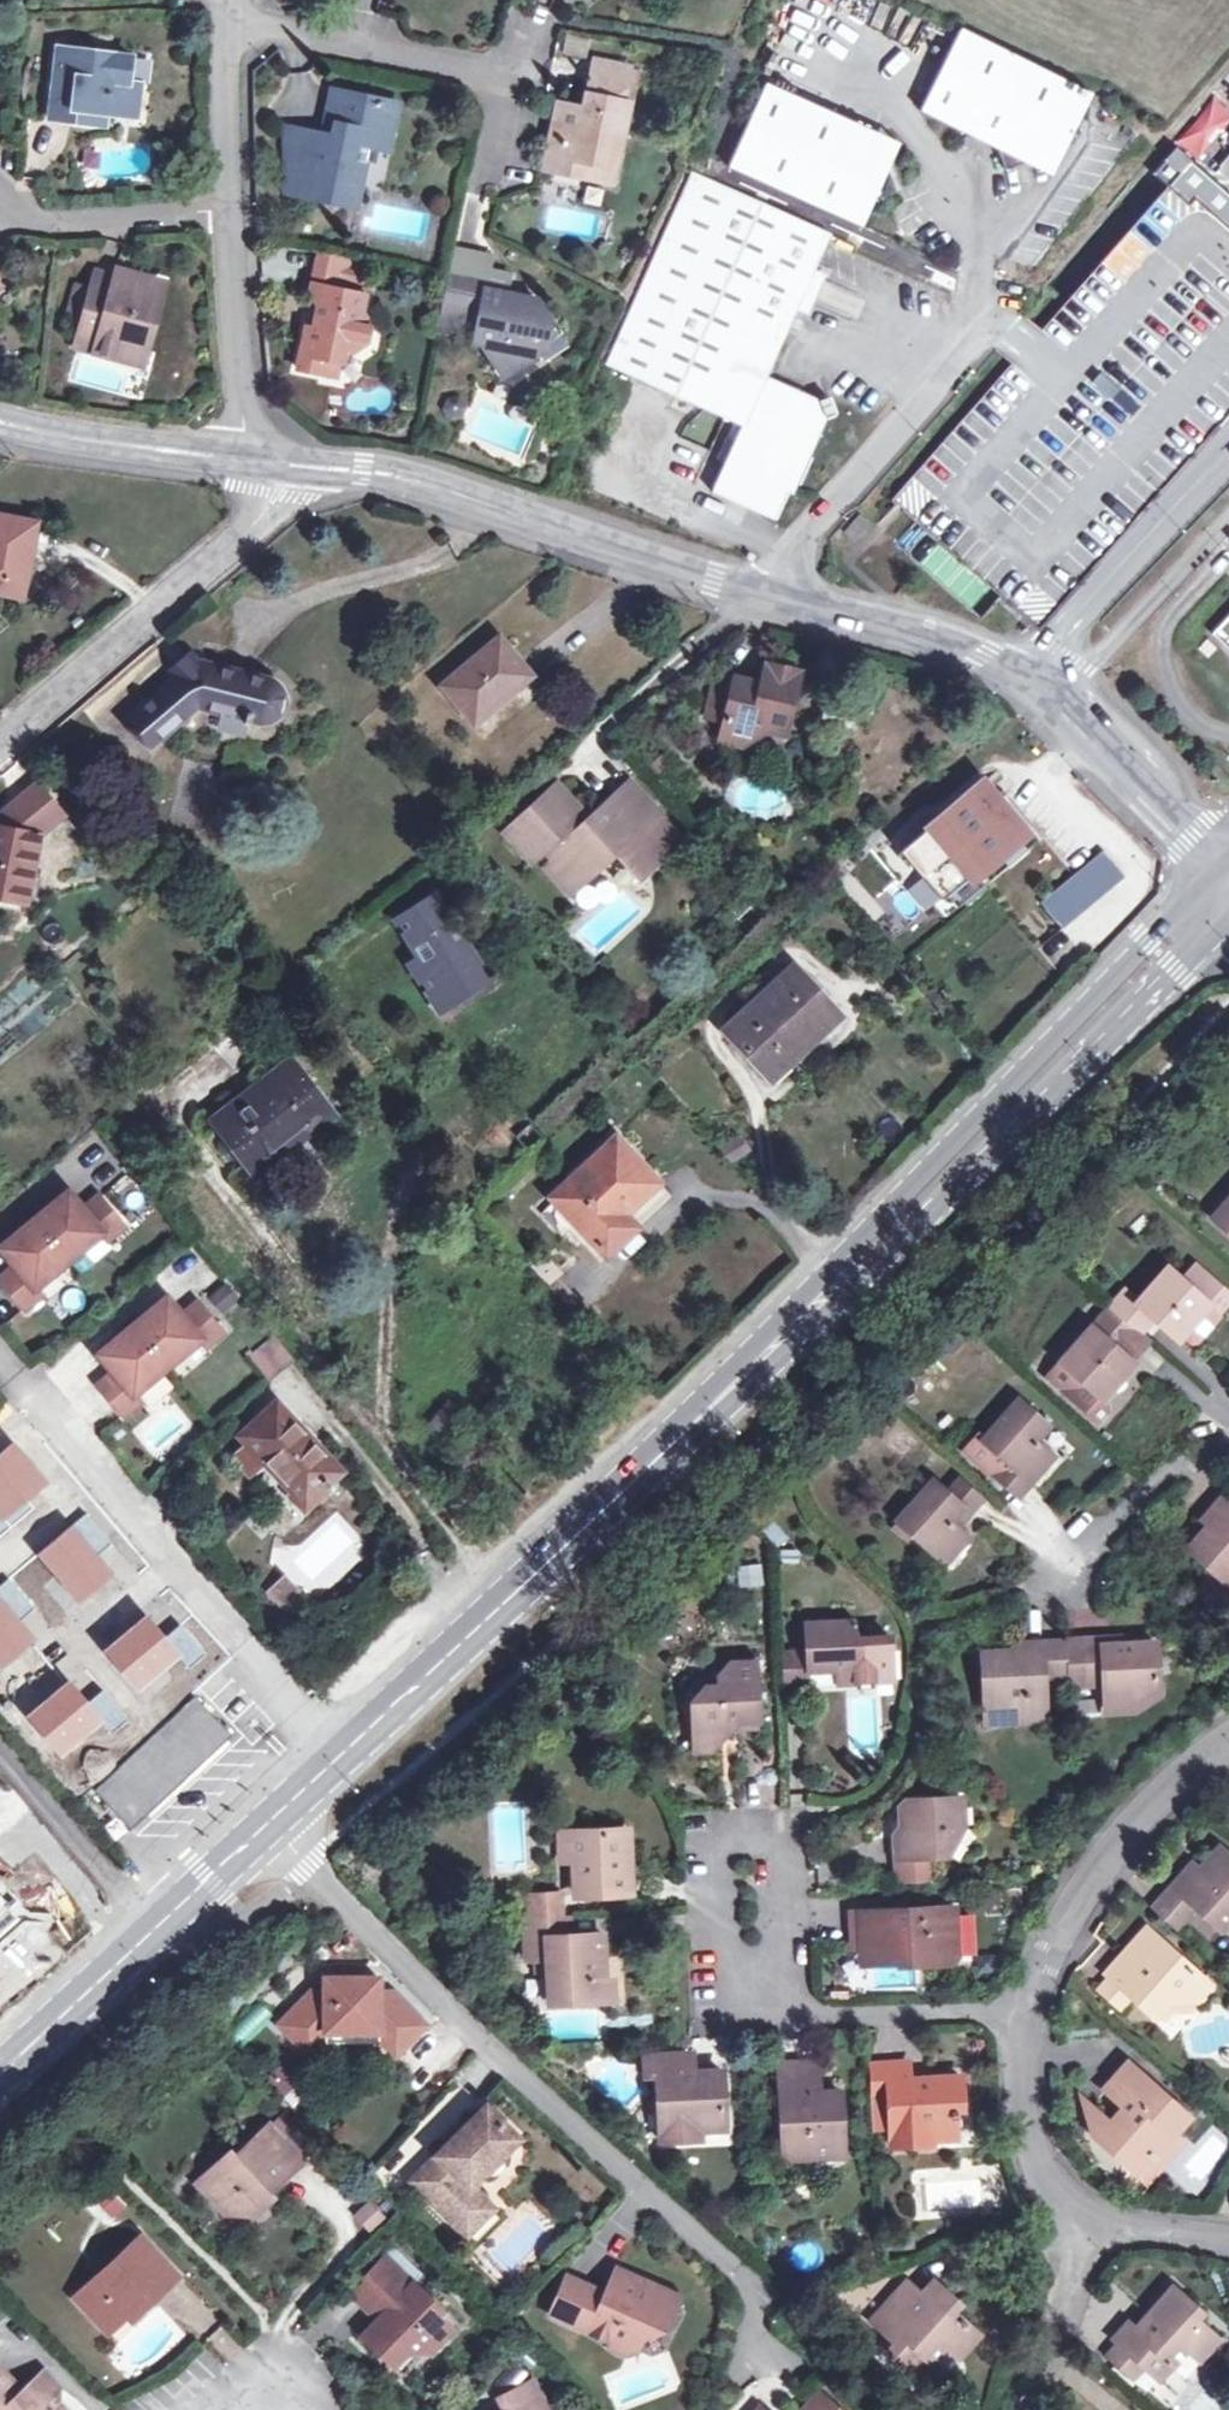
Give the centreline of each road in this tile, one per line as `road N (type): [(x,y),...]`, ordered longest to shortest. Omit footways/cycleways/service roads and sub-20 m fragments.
road 1 (primary): [(347,1747),(897,1225)]
road 2 (residential): [(747,590),(1146,132)]
road 3 (unclassified): [(1226,870),(1028,678),(943,642),(747,590)]
road 4 (residential): [(0,1368),(246,1646),(347,1747)]
road 5 (primary): [(1226,870),(1027,1067),(897,1225)]
road 6 (residential): [(788,2022),(783,1826),(696,1830),(704,2025)]
road 7 (unclassified): [(747,590),(451,490),(359,472),(291,471)]
road 8 (primary): [(897,1225),(1051,1101),(1228,919)]
road 9 (residential): [(291,471),(277,495),(0,734)]
road 10 (residential): [(1016,2015),(1107,1848),(1228,1740)]
road 11 (residential): [(228,19),(506,79)]
road 12 (primary): [(152,1931),(347,1747)]
road 13 (residential): [(237,466),(230,206)]
road 14 (unclassified): [(237,466),(0,429)]
road 15 (residential): [(230,206),(5,210),(0,204)]
road 16 (residential): [(152,1931),(0,1758)]
road 17 (residential): [(1016,2015),(788,2022)]
road 18 (residential): [(1070,2228),(1027,2154),(1016,2015)]
road 19 (primary): [(0,2073),(152,1931)]
road 20 (residential): [(1087,1540),(1228,1676)]
road 21 (residential): [(230,206),(228,19)]
road 22 (residential): [(1035,2409),(1070,2228)]
road 23 (residential): [(1228,1441),(1087,1540)]
road 24 (residential): [(1070,2228),(1228,2247)]

